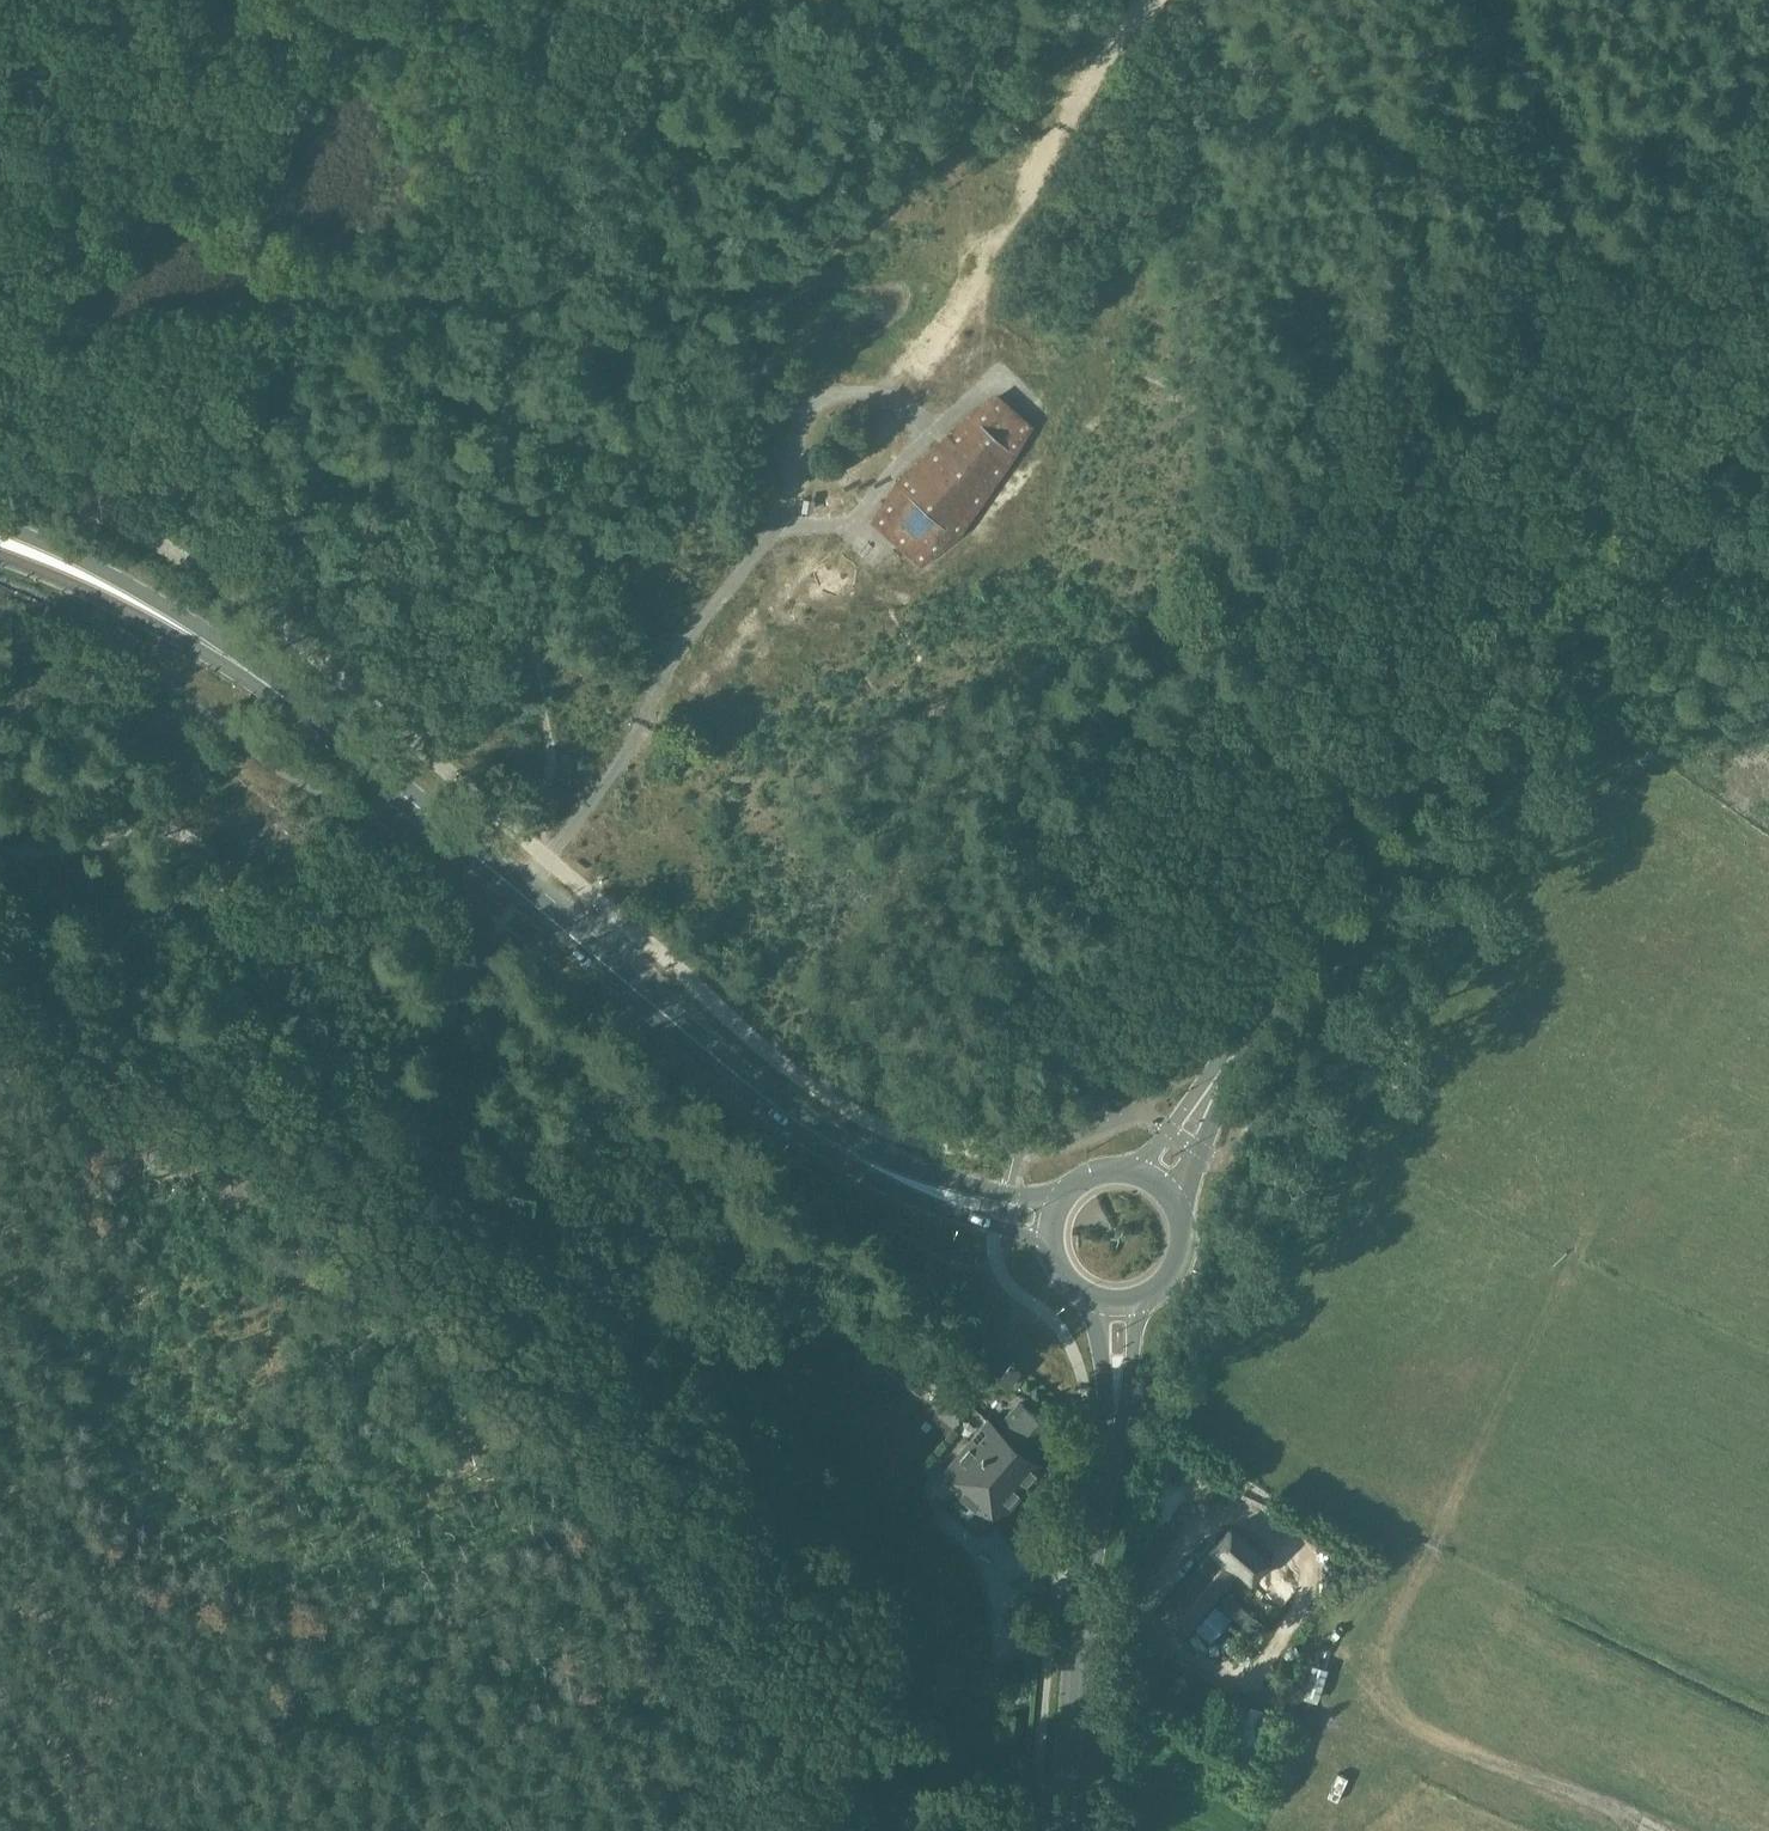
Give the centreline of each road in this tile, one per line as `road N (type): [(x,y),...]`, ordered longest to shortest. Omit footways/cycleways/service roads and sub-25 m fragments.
road 1 (secondary): [(1052,1225),(923,1190),(814,1134),(302,710),(165,619),(0,541)]
road 2 (secondary): [(1152,1178),(1433,753),(1574,557),(1698,410),(1768,360)]
road 3 (secondary): [(1069,1830),(1080,1645),(1114,1429),(1116,1303)]
road 4 (track): [(1432,1558),(1375,1668),(1387,1714),(1642,1830)]
road 5 (track): [(1768,623),(1696,624),(1596,531)]
road 6 (secondary): [(1116,1303),(1158,1291),(1183,1255),(1181,1211),(1152,1178)]
road 7 (secondary): [(1152,1178),(1132,1170),(1090,1175),(1072,1188),(1052,1225)]

